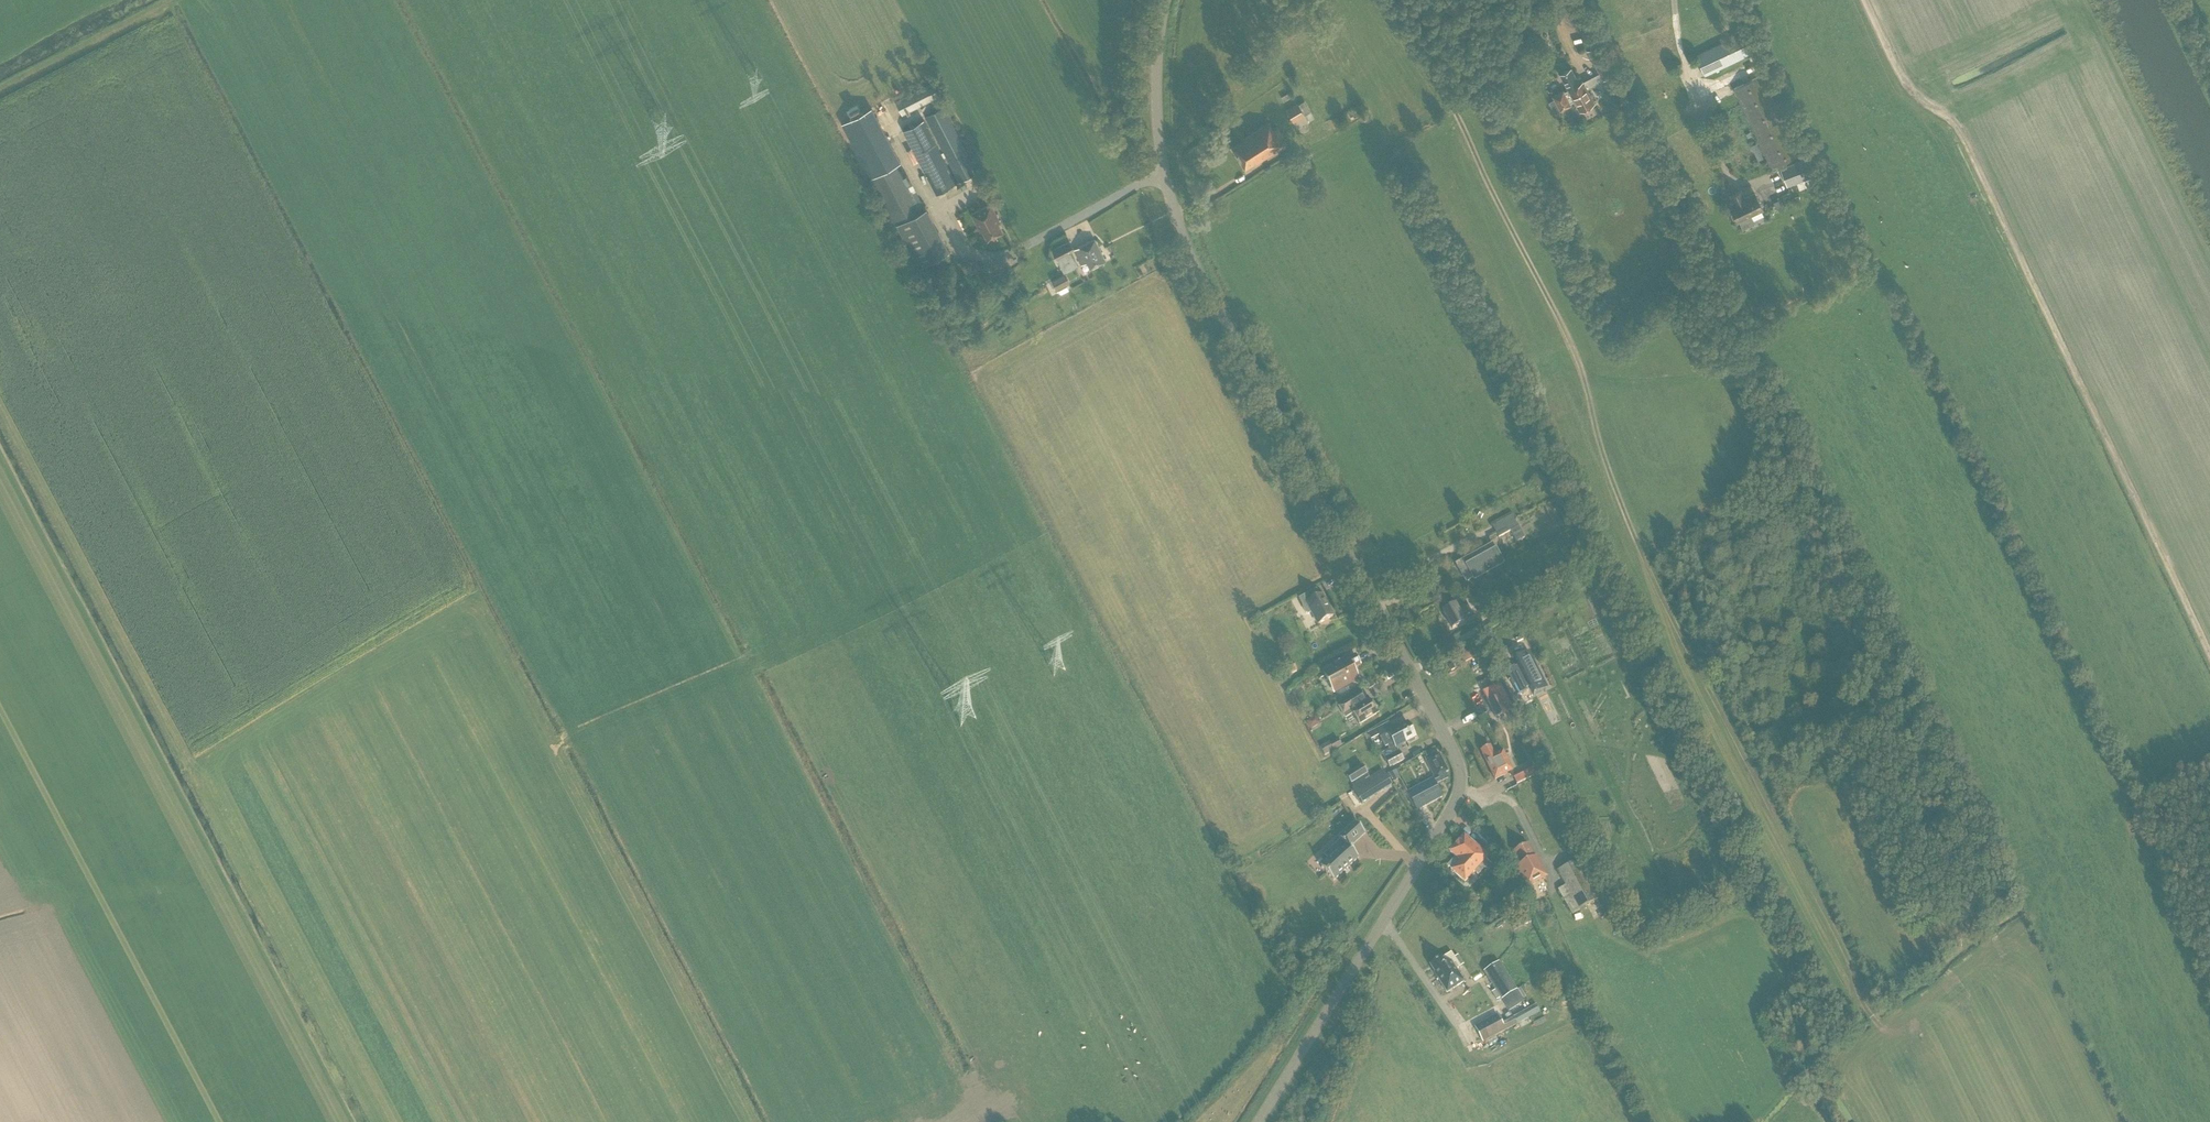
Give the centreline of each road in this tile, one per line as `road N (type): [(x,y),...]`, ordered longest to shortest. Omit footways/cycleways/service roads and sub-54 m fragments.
road 1 (tertiary): [(1259,1121),(1452,813),(1458,768),(1193,270),(1161,173),(1154,88),(1166,0)]

